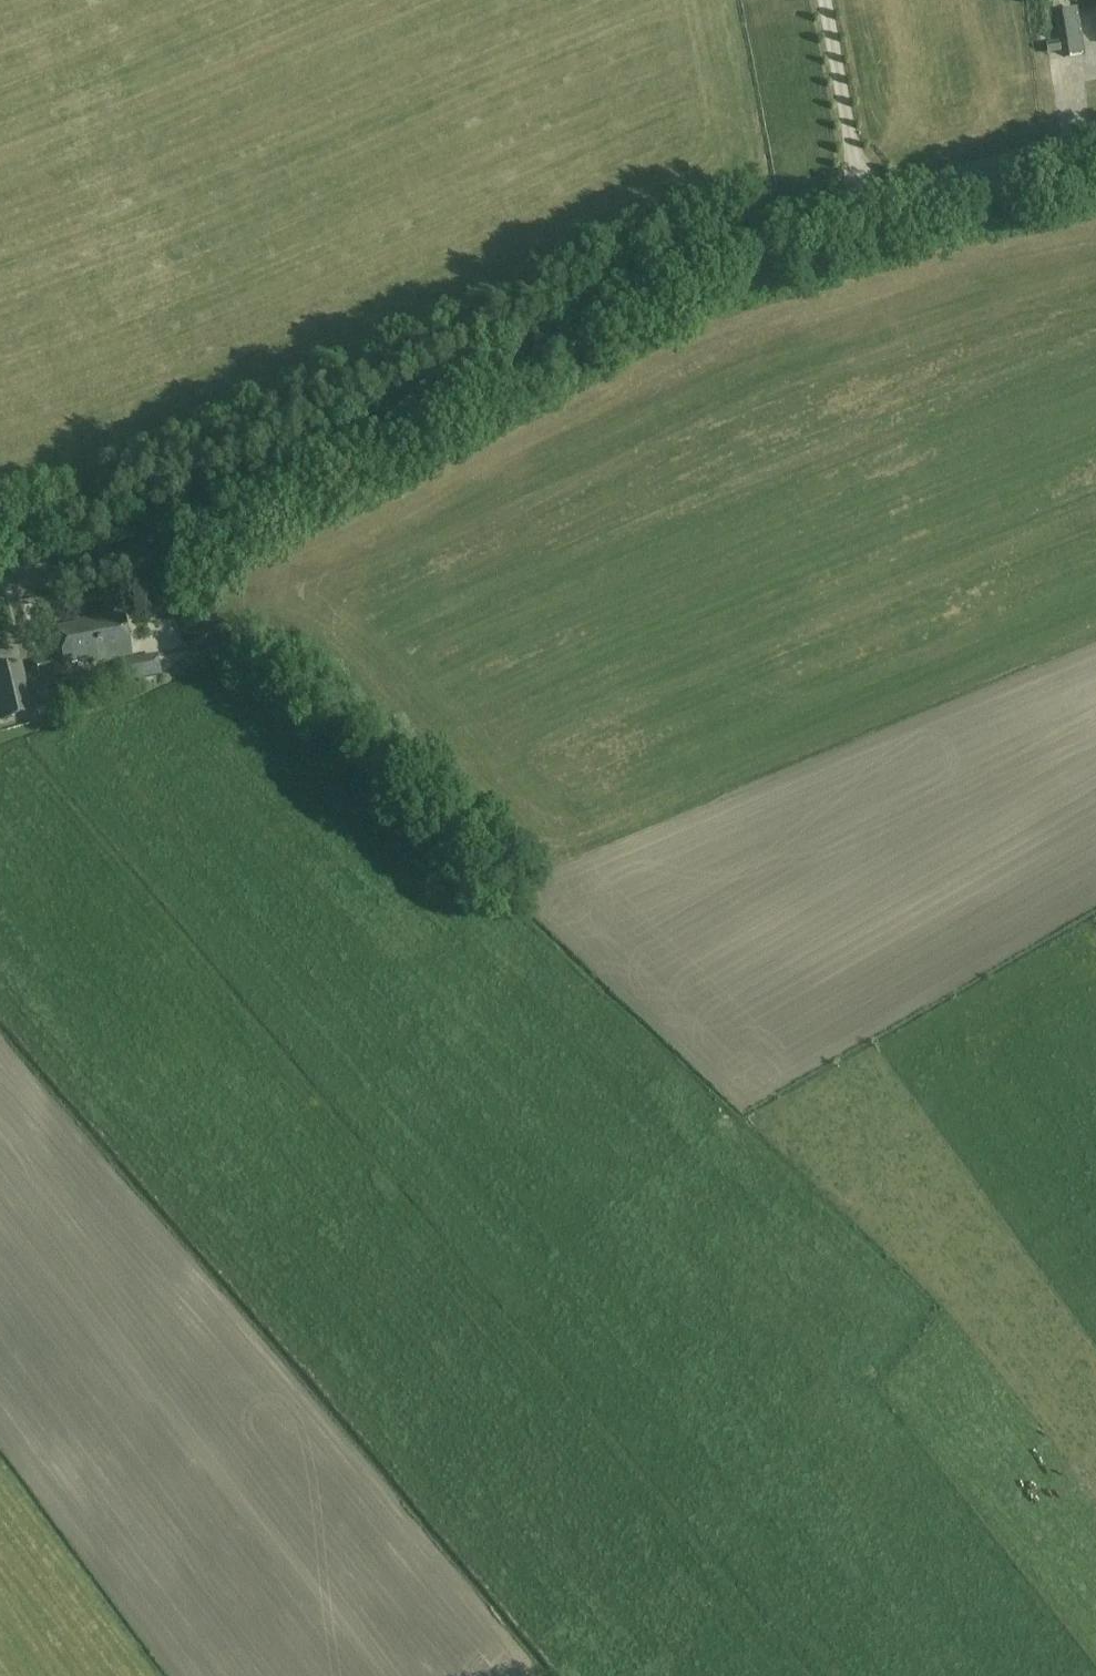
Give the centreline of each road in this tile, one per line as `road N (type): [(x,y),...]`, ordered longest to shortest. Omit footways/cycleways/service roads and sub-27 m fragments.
road 1 (unclassified): [(0,580),(99,565),(187,535),(717,256),(1095,138)]

